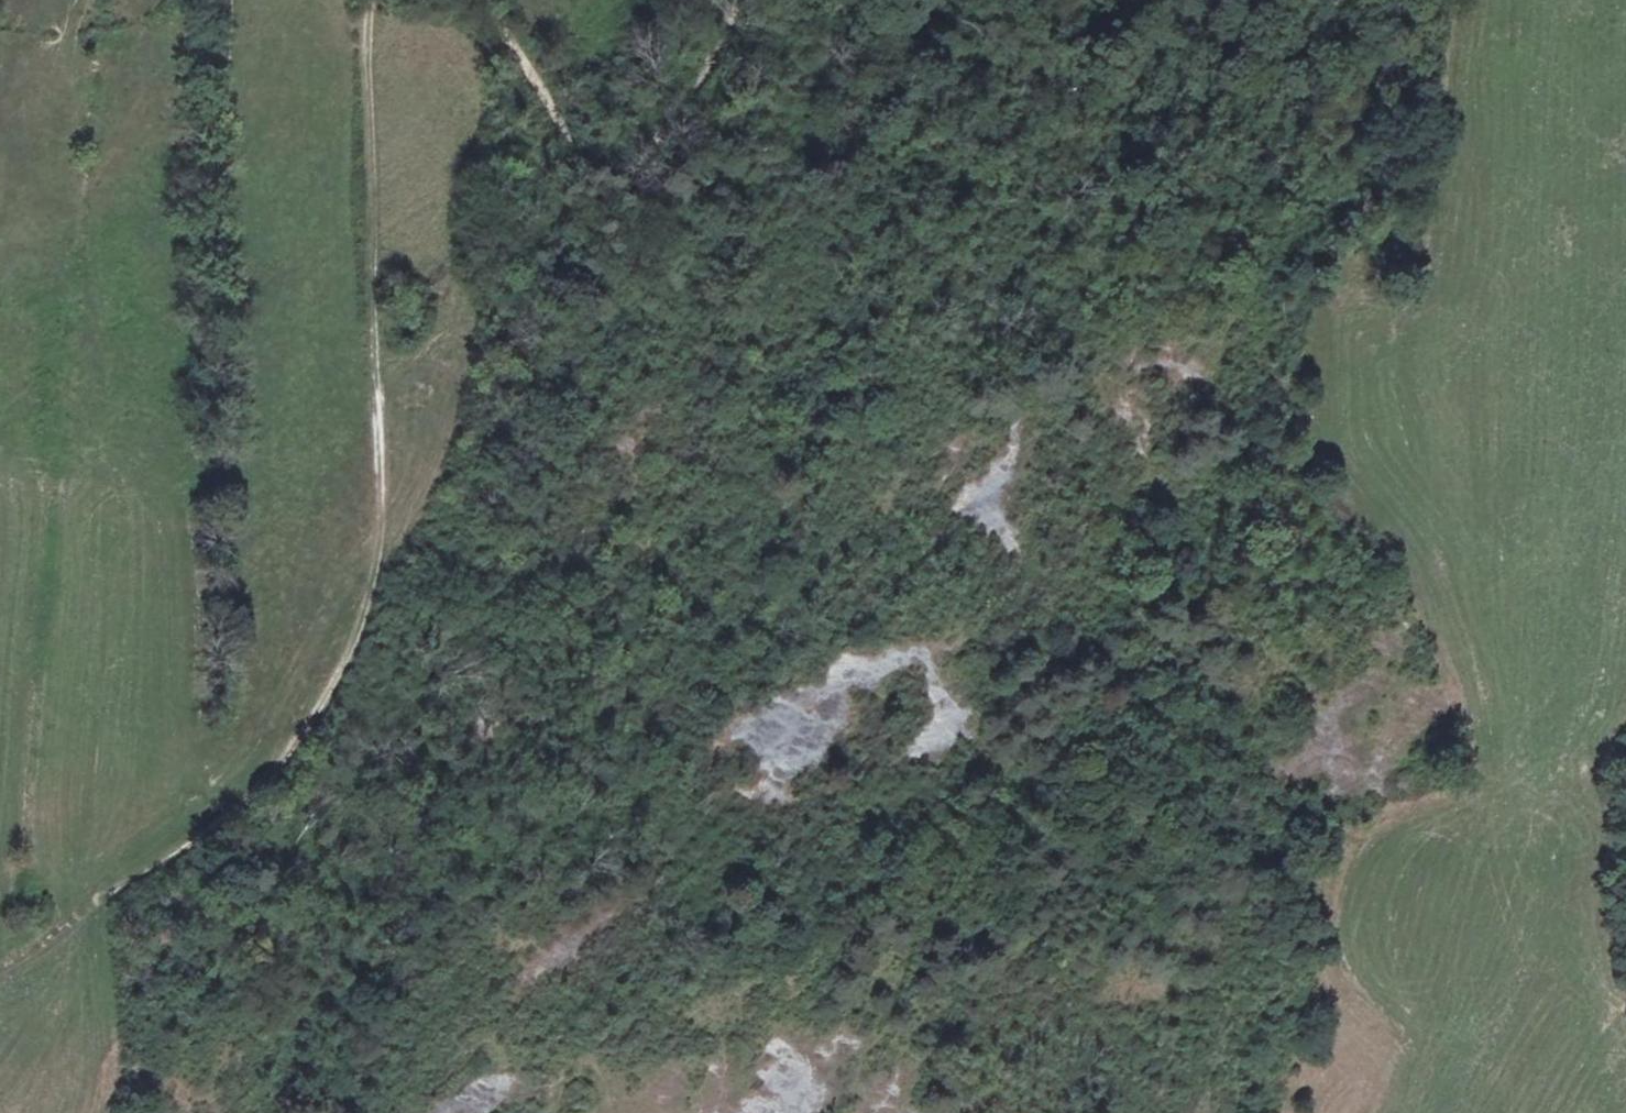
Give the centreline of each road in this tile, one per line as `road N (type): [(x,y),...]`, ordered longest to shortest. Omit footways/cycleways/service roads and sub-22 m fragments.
road 1 (track): [(371,0),(380,527),(350,653),(282,760),(246,798),(0,968)]
road 2 (track): [(743,0),(693,103),(651,146),(617,163),(569,148),(485,0)]

